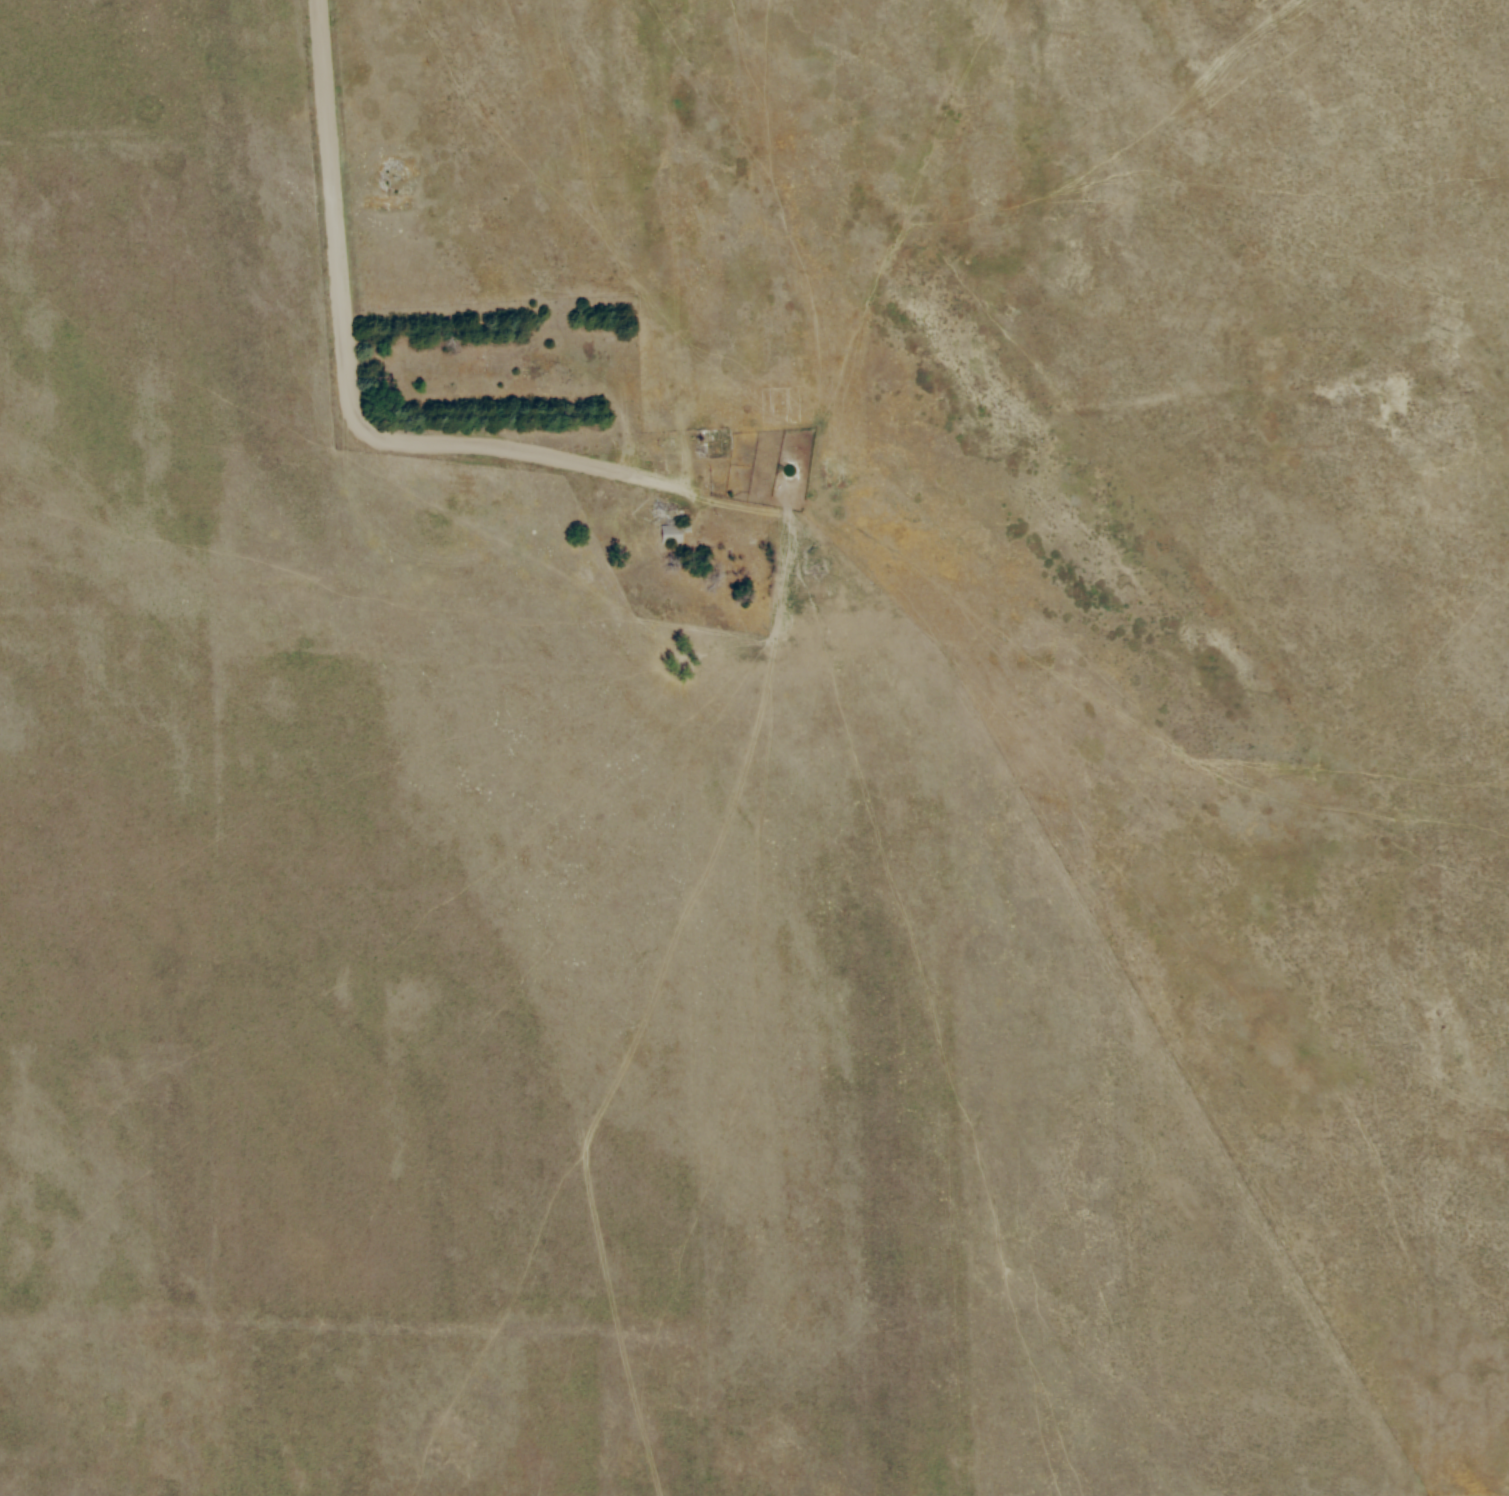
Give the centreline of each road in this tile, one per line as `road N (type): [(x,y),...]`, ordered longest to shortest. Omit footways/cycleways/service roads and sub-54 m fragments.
road 1 (residential): [(356,424),(318,0)]

